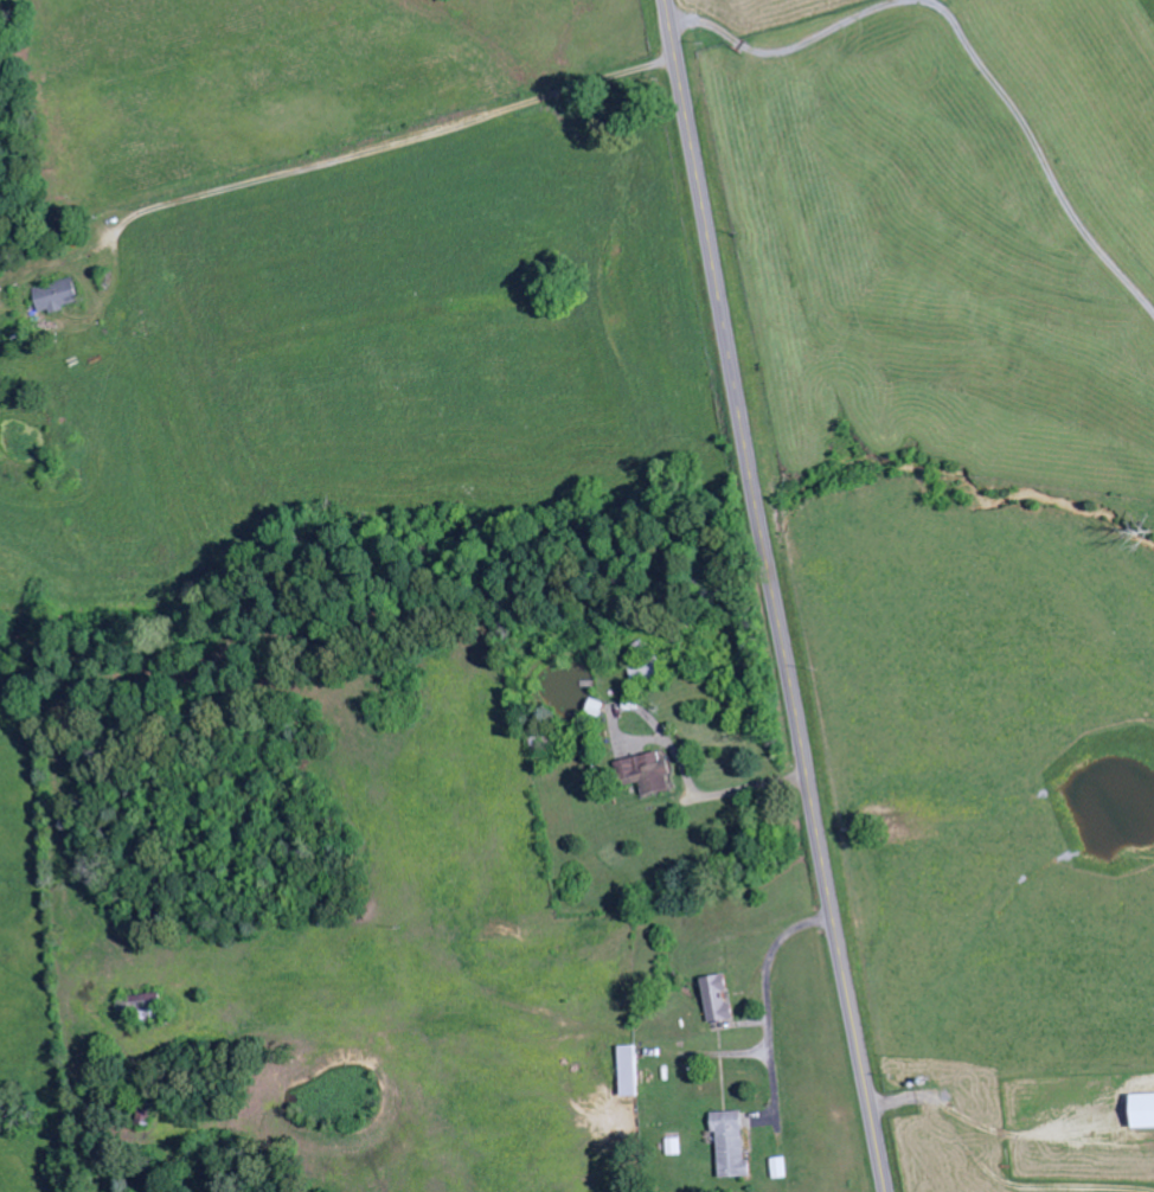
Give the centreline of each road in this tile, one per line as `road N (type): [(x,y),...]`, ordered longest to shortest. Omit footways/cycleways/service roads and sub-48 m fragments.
road 1 (secondary): [(885,1191),(666,0)]

